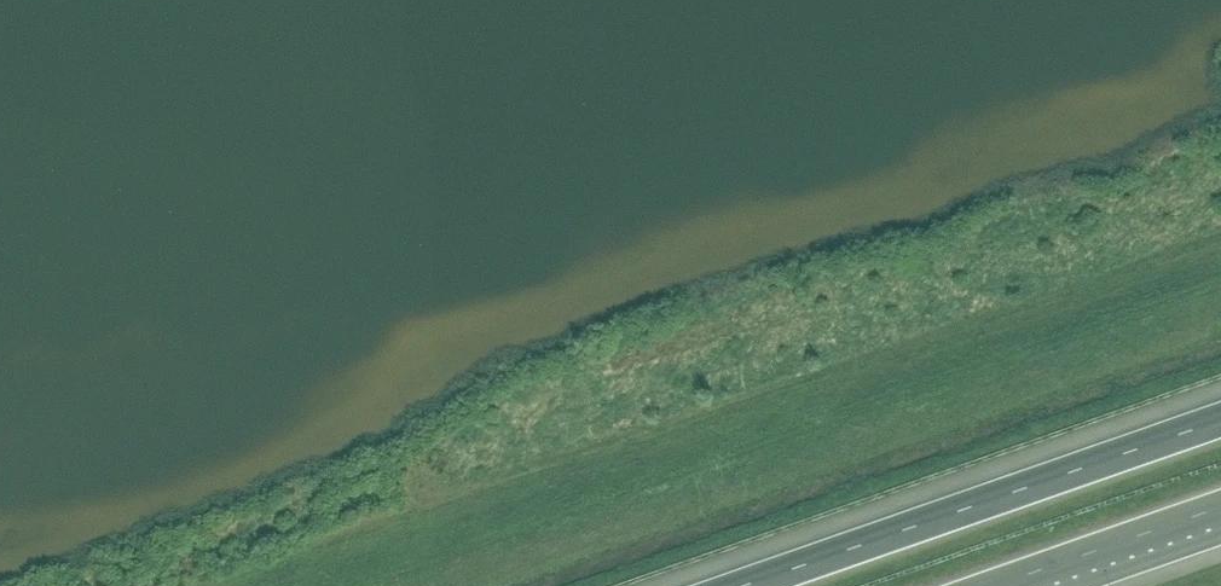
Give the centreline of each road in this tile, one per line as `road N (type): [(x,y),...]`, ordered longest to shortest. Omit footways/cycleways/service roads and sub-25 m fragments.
road 1 (motorway): [(1220,410),(713,585)]
road 2 (motorway): [(993,585),(1220,507)]

